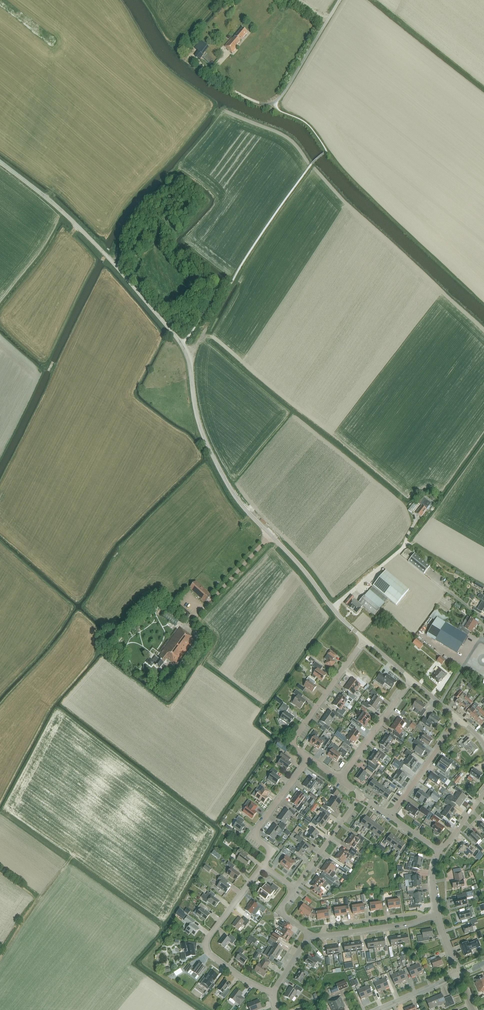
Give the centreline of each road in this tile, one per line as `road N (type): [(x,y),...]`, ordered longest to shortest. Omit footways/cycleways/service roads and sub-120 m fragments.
road 1 (tertiary): [(332,608),(230,489),(200,425),(181,343),(79,227),(0,161)]
road 2 (residential): [(272,996),(206,949),(263,865)]
road 3 (residential): [(309,758),(296,749),(295,736),(364,639)]
road 4 (residential): [(263,865),(274,850),(253,834),(309,758)]
road 5 (residential): [(332,608),(404,547),(415,520)]
road 6 (residential): [(341,780),(412,680)]

